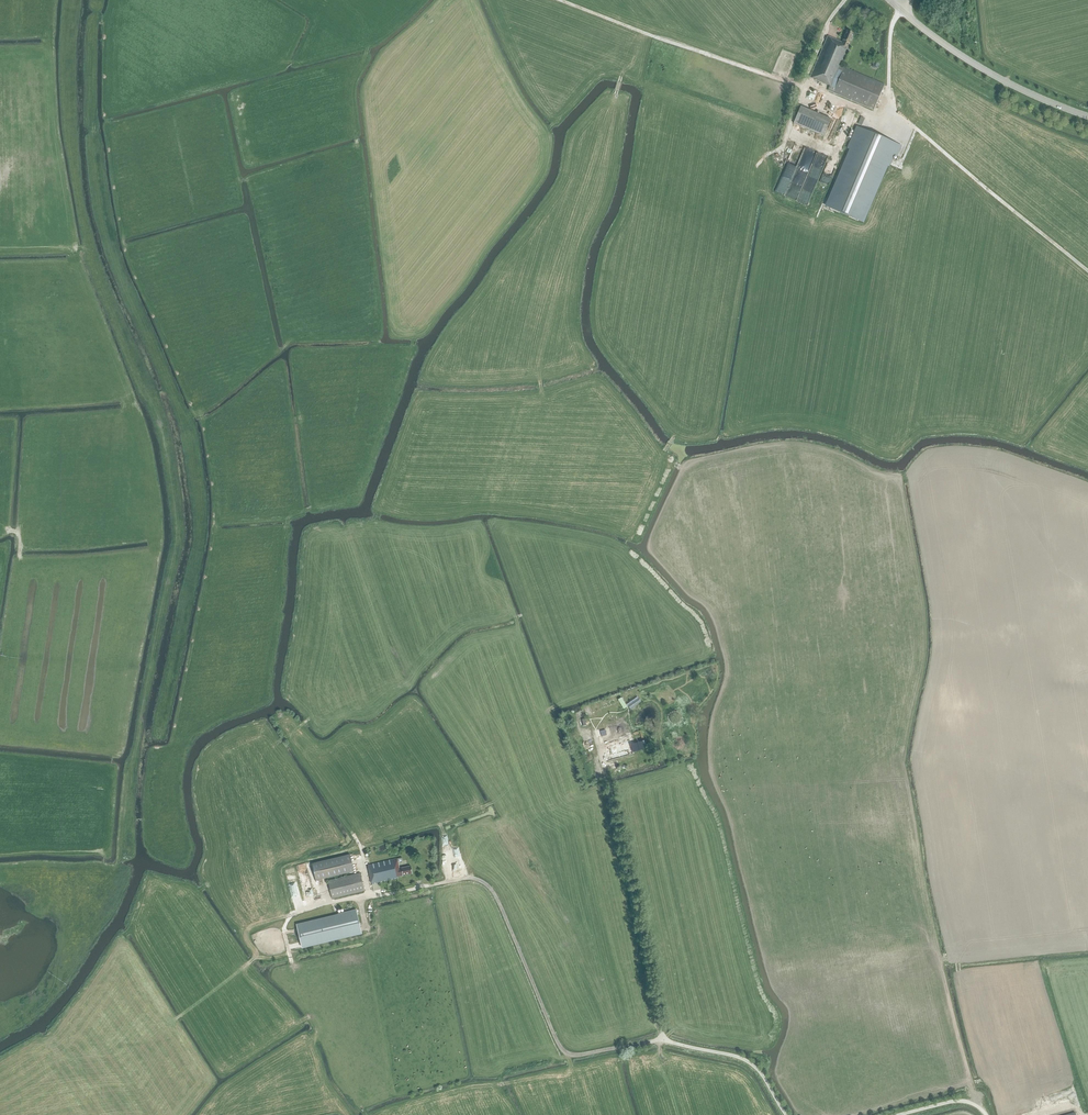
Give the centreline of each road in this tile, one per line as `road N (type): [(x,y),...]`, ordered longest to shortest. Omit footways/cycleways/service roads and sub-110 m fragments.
road 1 (track): [(900,9),(890,35),(893,110),(1087,271)]
road 2 (track): [(803,86),(559,0)]
road 3 (tertiary): [(1087,116),(986,70),(900,9)]
road 4 (unclassified): [(786,1114),(748,1061),(663,1040)]

